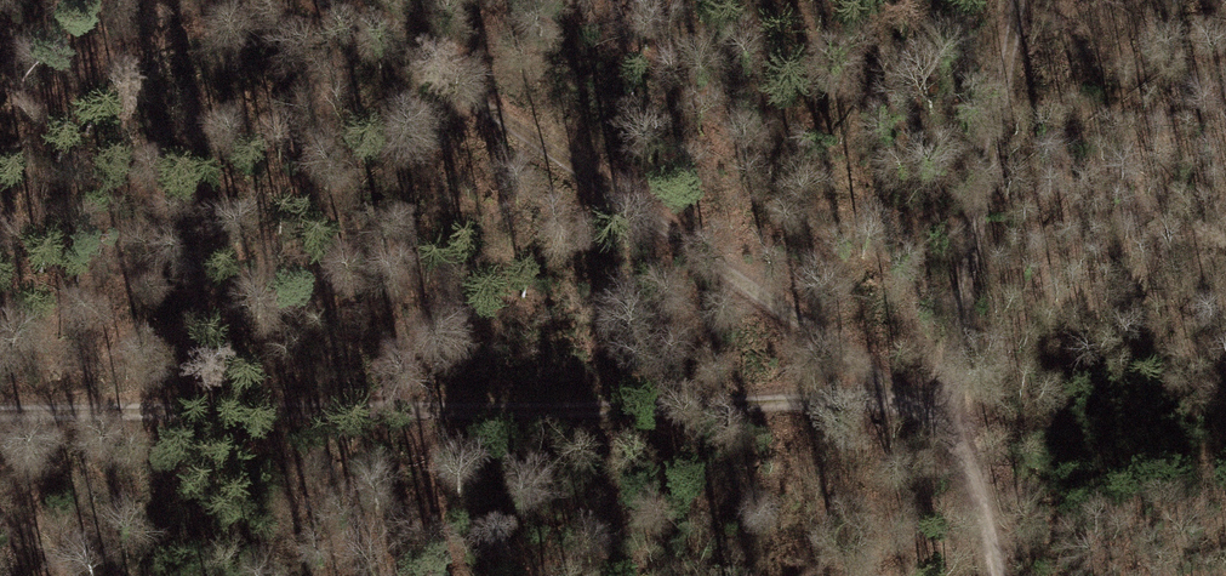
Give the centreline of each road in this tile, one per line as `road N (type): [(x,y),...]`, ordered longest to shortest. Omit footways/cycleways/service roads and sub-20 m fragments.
road 1 (track): [(914,399),(0,411)]
road 2 (track): [(328,0),(944,420),(972,466),(999,575)]
road 3 (track): [(1021,0),(944,420)]

